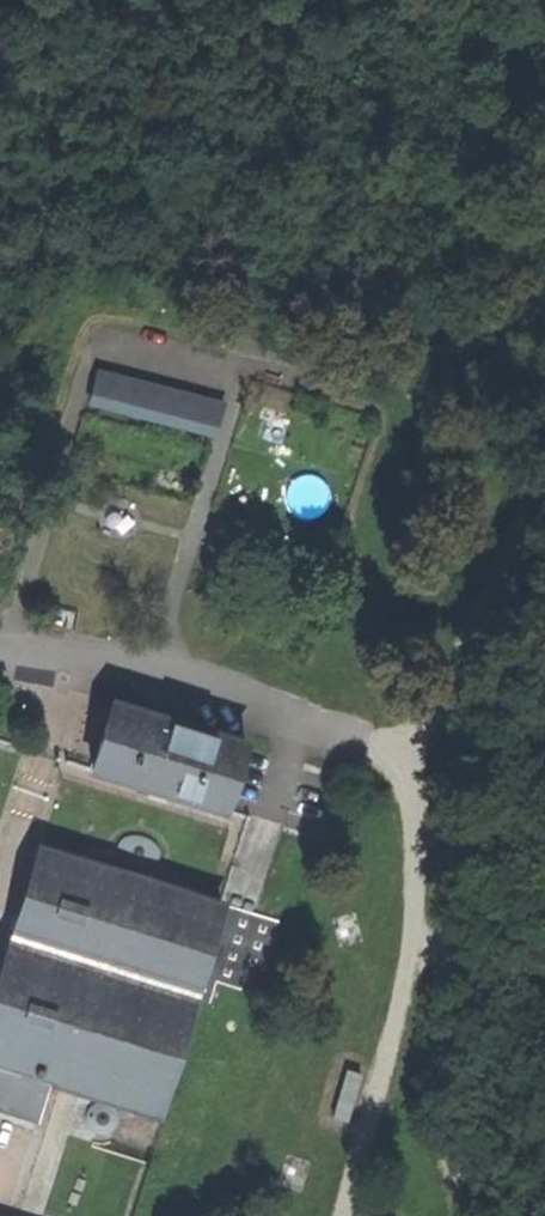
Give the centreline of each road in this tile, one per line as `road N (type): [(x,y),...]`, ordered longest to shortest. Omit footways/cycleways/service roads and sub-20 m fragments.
road 1 (track): [(399,1032),(348,1215)]

